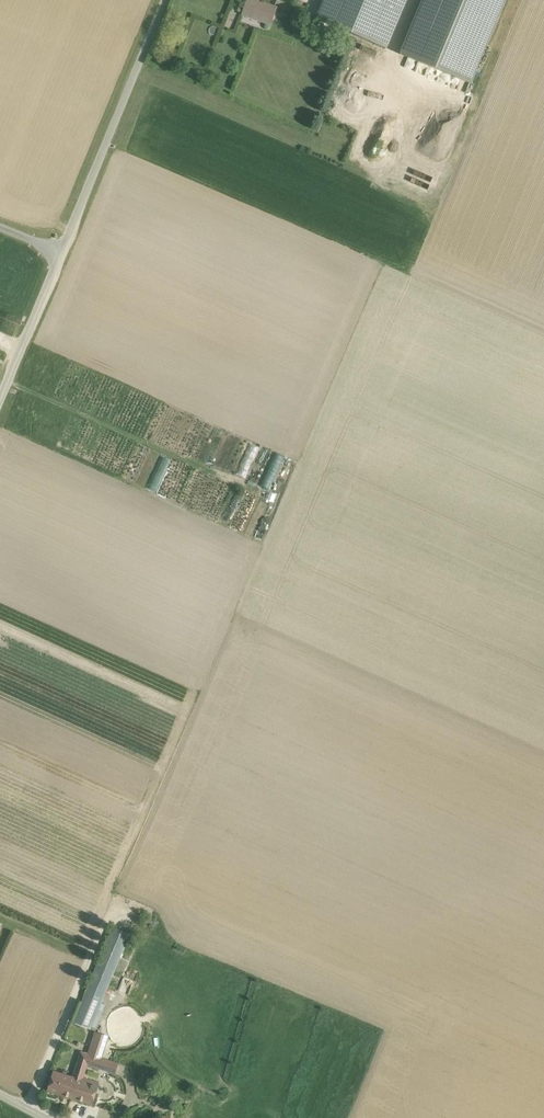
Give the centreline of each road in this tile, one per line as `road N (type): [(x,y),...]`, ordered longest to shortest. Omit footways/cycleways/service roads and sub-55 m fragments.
road 1 (unclassified): [(0,400),(165,0)]

